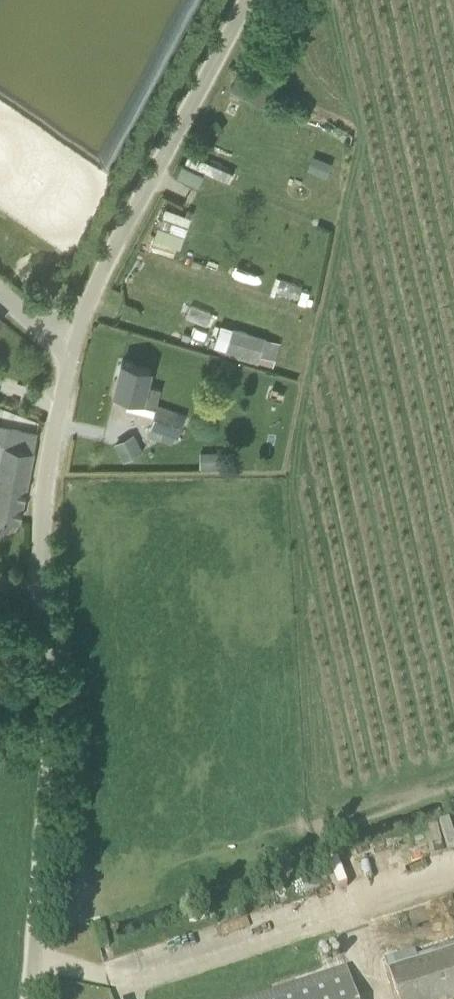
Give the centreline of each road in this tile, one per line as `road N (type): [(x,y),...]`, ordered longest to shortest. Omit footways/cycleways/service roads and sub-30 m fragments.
road 1 (unclassified): [(33,998),(52,751),(43,495),(74,336)]
road 2 (unclassified): [(74,336),(250,0)]

